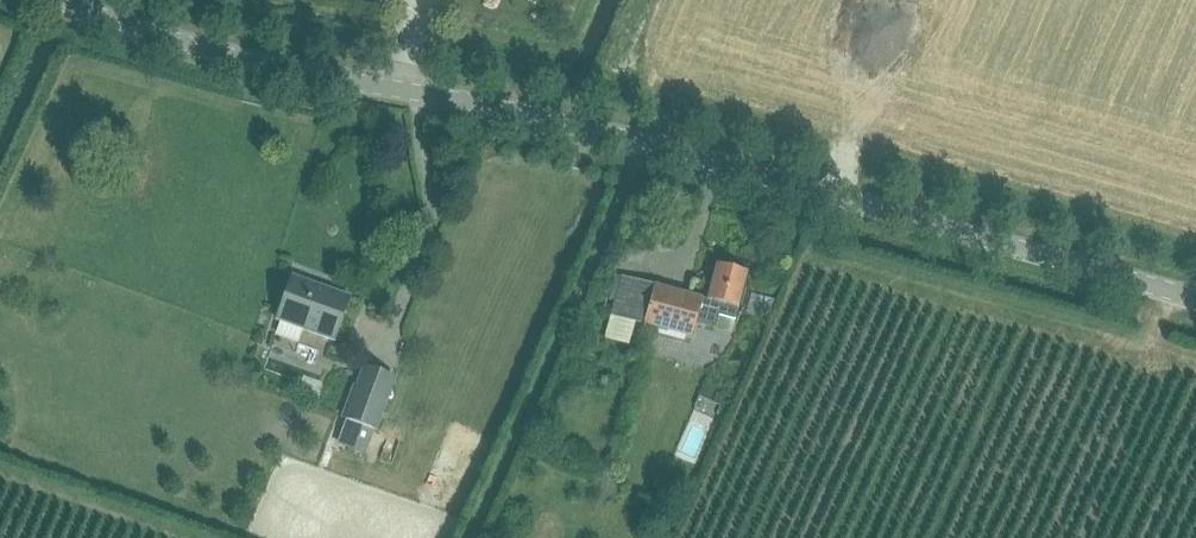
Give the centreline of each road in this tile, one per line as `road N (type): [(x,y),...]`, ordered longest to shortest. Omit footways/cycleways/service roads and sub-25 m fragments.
road 1 (tertiary): [(53,0),(325,79),(478,97),(1195,294)]

